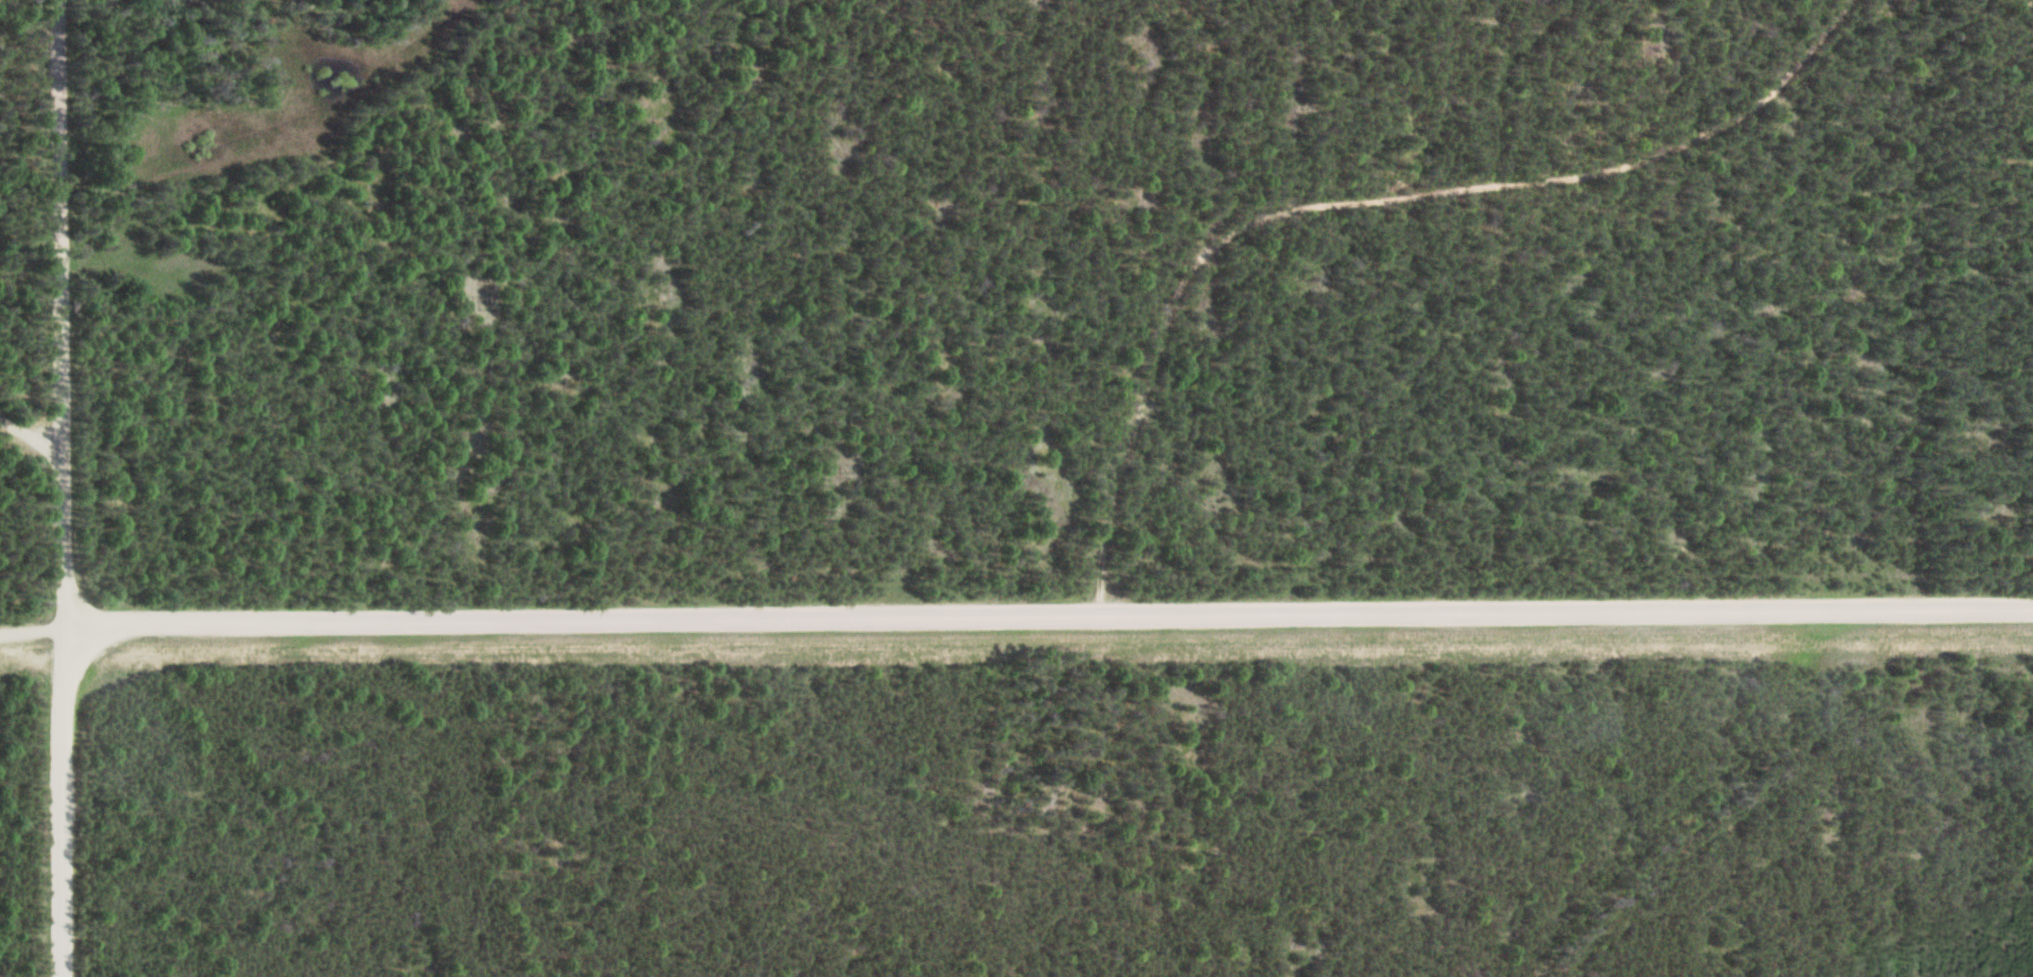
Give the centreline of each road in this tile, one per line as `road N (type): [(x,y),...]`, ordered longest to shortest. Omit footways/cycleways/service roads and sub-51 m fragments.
road 1 (residential): [(2032,610),(617,615),(0,636)]
road 2 (track): [(1846,0),(1749,117),(1596,171),(1255,223),(1175,283),(1114,471),(1094,616)]
road 3 (residential): [(57,976),(55,0)]

